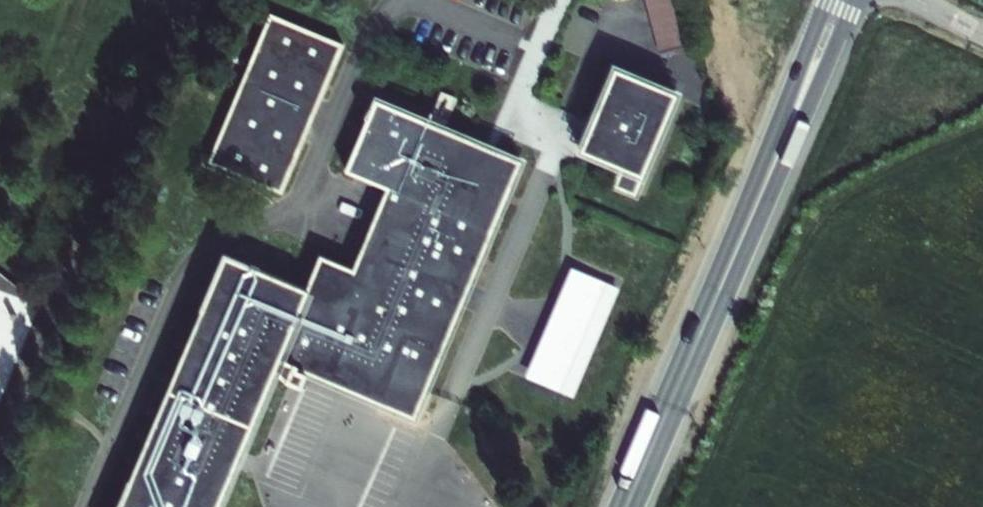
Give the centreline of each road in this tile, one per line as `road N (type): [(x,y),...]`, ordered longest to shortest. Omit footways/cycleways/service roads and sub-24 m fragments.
road 1 (primary): [(626,506),(840,0)]

